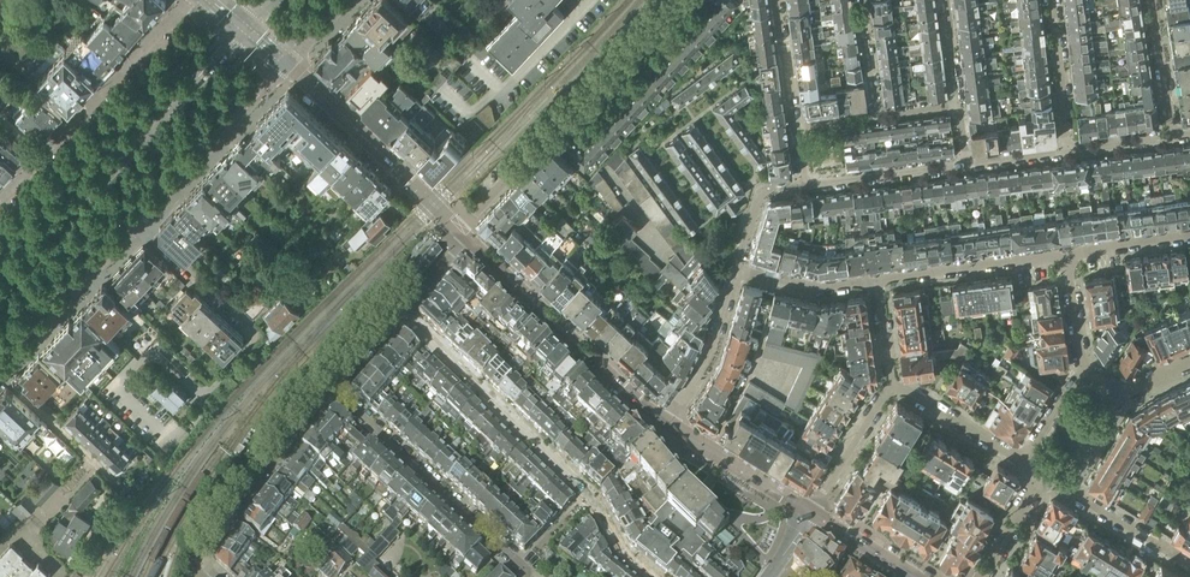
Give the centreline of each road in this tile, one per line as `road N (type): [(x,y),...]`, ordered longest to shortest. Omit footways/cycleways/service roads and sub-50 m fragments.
road 1 (unclassified): [(0,288),(228,45)]
road 2 (residential): [(668,0),(459,227)]
road 3 (tertiary): [(184,3),(0,202)]
road 4 (tertiary): [(470,239),(665,422)]
road 5 (residential): [(526,576),(335,391)]
road 6 (residential): [(590,498),(401,315)]
road 7 (residential): [(335,391),(200,560)]
road 8 (tertiary): [(310,84),(459,227)]
road 9 (tertiary): [(0,374),(141,225)]
road 10 (tertiary): [(141,225),(274,80)]
road 11 (residential): [(1067,259),(877,283)]
road 12 (residential): [(665,422),(712,351),(738,271)]
road 13 (residential): [(121,491),(0,376)]
road 14 (residential): [(805,185),(967,164)]
road 15 (tertiary): [(812,513),(677,429)]
road 16 (residential): [(256,330),(141,225)]
road 17 (residential): [(1052,0),(1066,151)]
road 18 (residential): [(1022,462),(892,389)]
road 19 (residential): [(1189,565),(1064,486)]
road 20 (residential): [(812,513),(892,389)]
road 21 (residential): [(738,271),(816,288),(877,283)]
road 22 (residential): [(1173,136),(1151,0)]
road 23 (residential): [(776,0),(795,128)]
road 24 (residential): [(1067,259),(1189,235)]
road 25 (tertiary): [(915,576),(812,513)]

